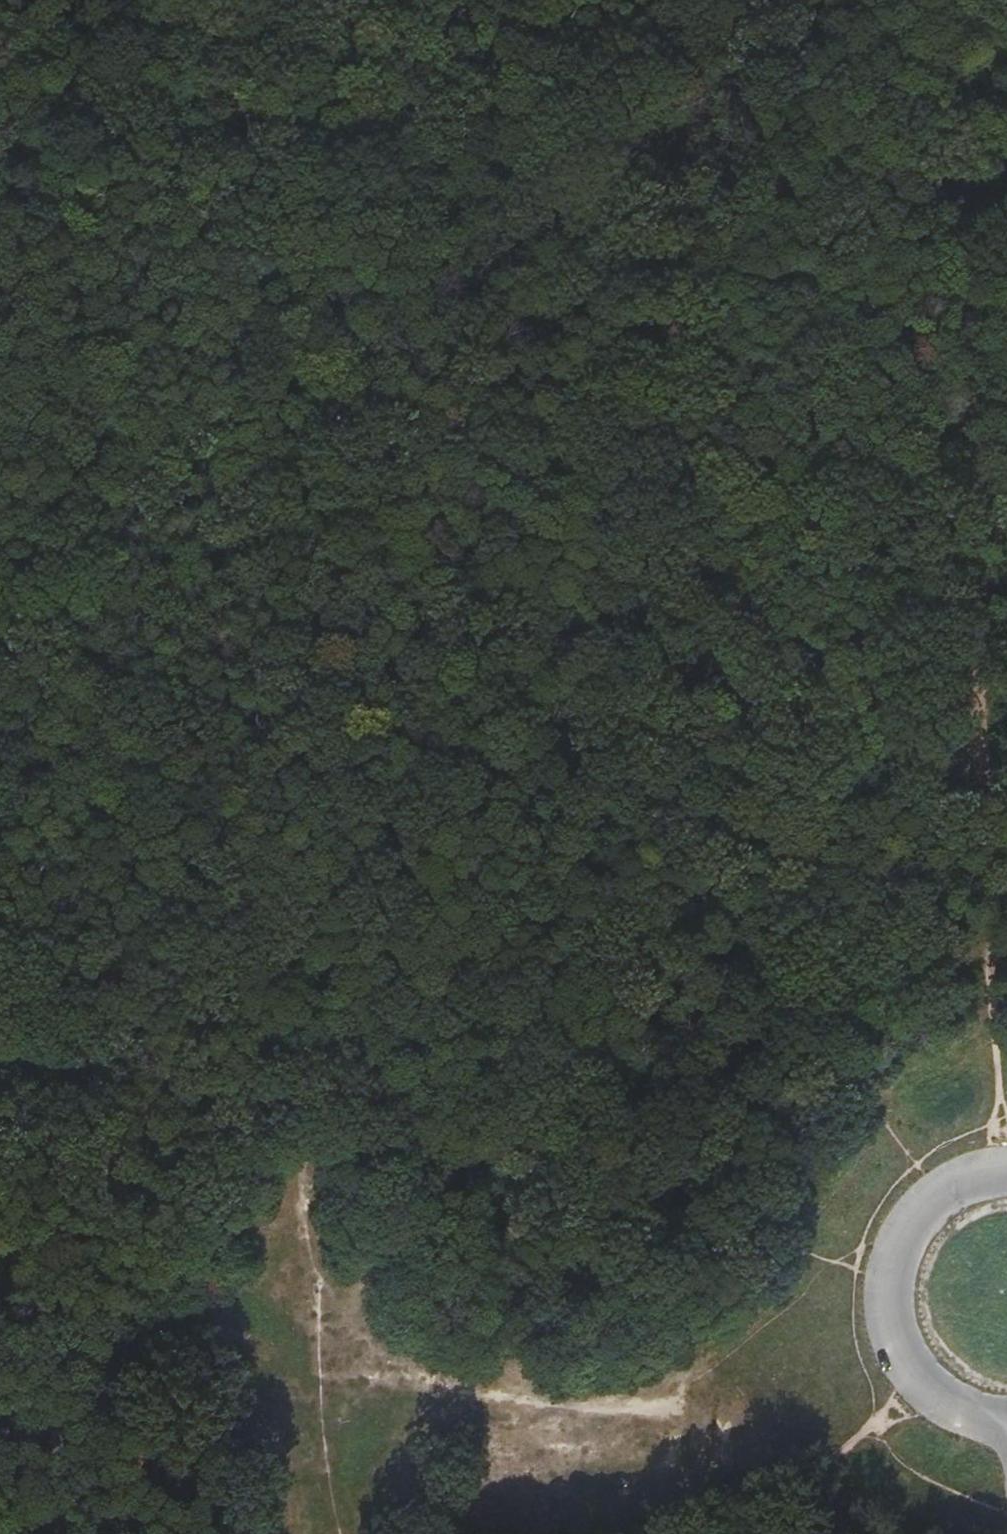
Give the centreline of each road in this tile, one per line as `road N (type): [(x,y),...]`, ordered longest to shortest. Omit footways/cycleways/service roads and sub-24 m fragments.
road 1 (track): [(1005,1172),(987,953),(955,0)]
road 2 (track): [(642,1212),(0,1042)]
road 3 (unclassified): [(1006,1172),(968,1181),(915,1223),(892,1275),(890,1315),(902,1354),(925,1388),(967,1417),(1006,1426)]
road 4 (track): [(0,197),(74,69),(121,42),(250,0)]
road 5 (track): [(856,1268),(642,1212)]
road 6 (track): [(876,1431),(766,1533)]

